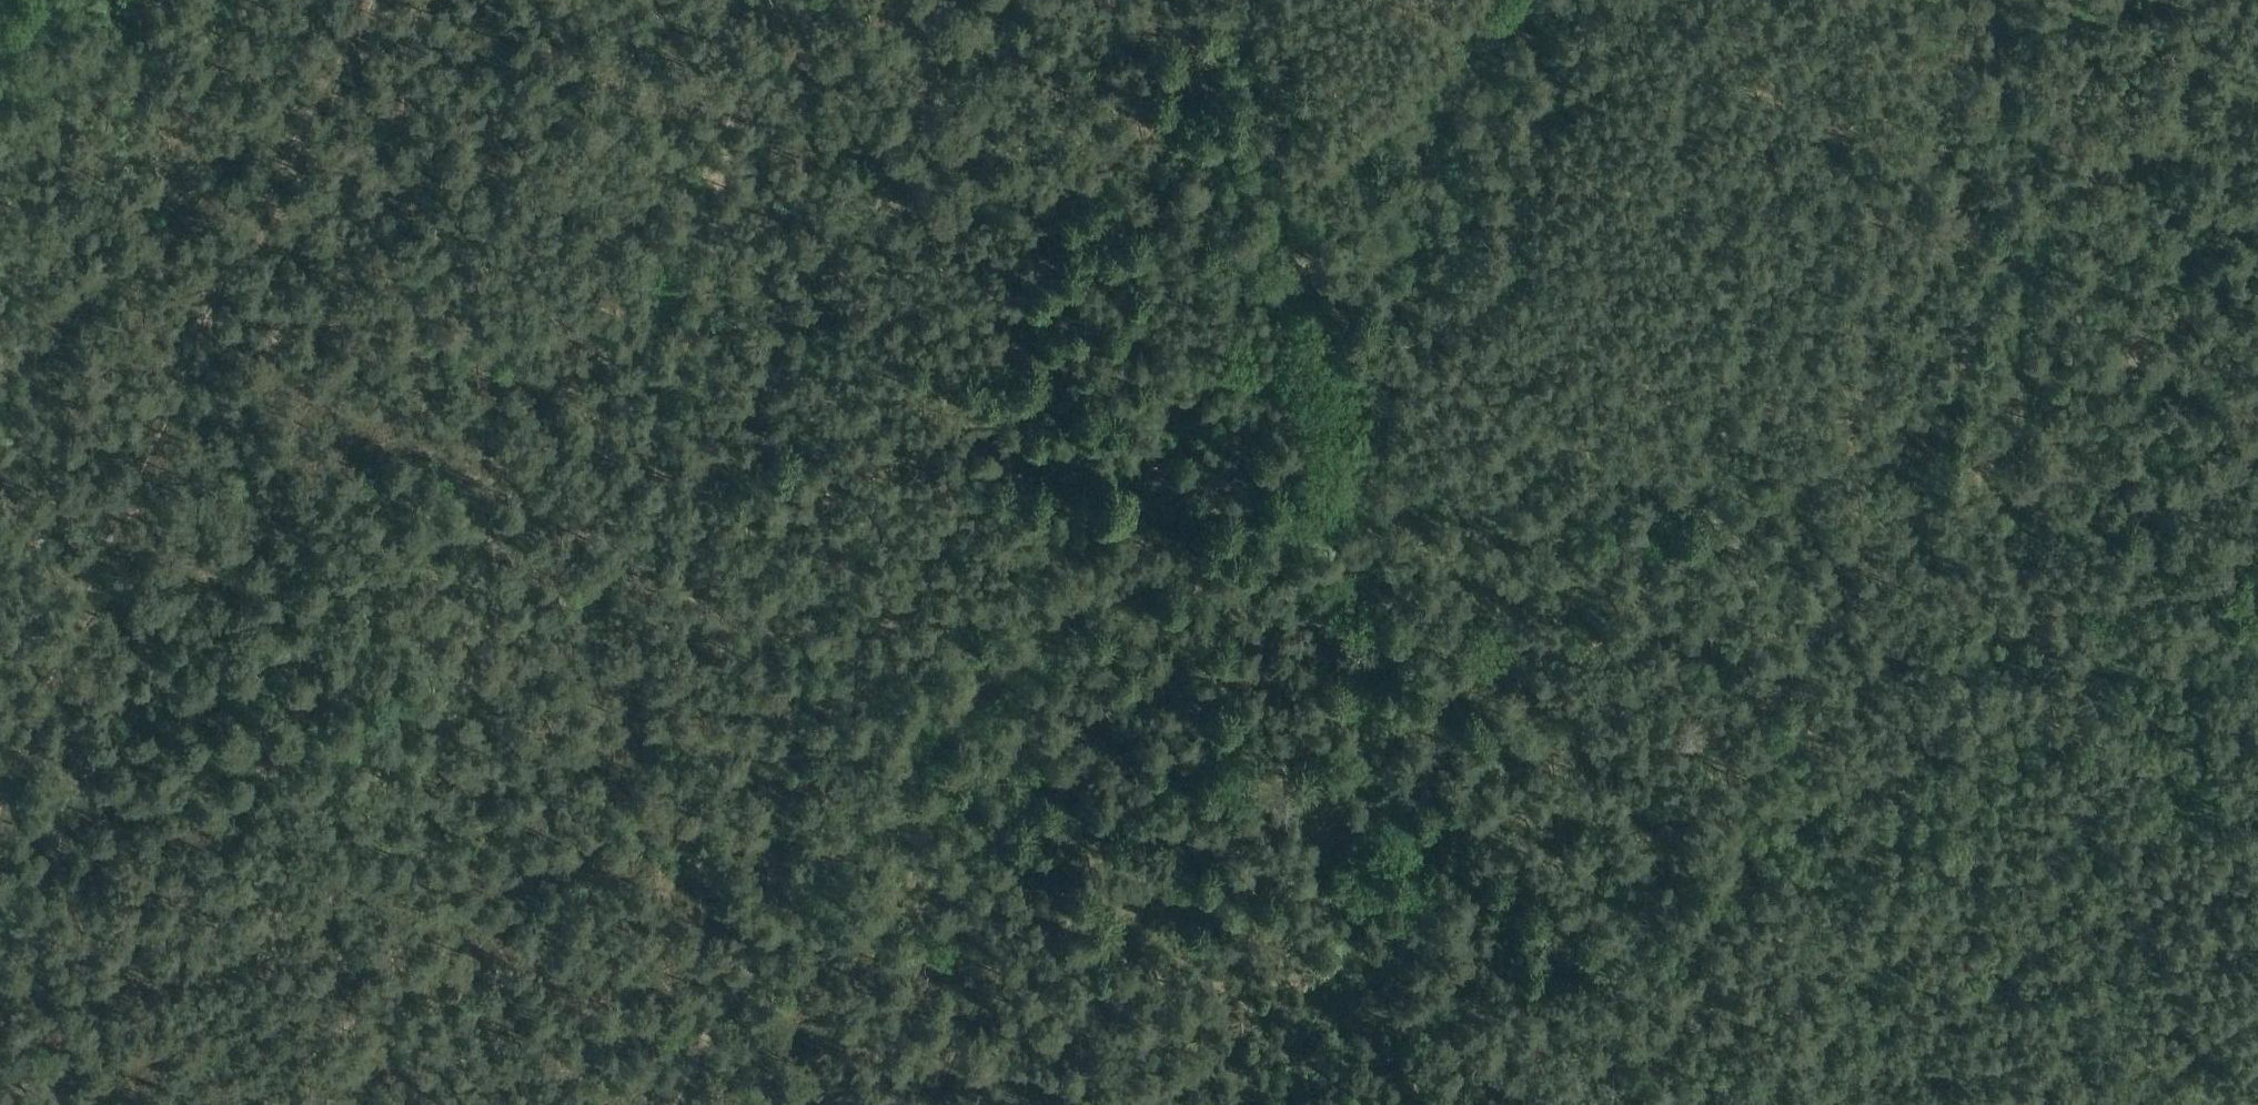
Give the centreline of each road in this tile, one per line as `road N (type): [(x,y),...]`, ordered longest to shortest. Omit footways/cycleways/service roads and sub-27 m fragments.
road 1 (track): [(677,1104),(719,1008),(840,840),(1143,522),(1310,364)]
road 2 (track): [(1310,364),(1459,94),(1543,0)]

